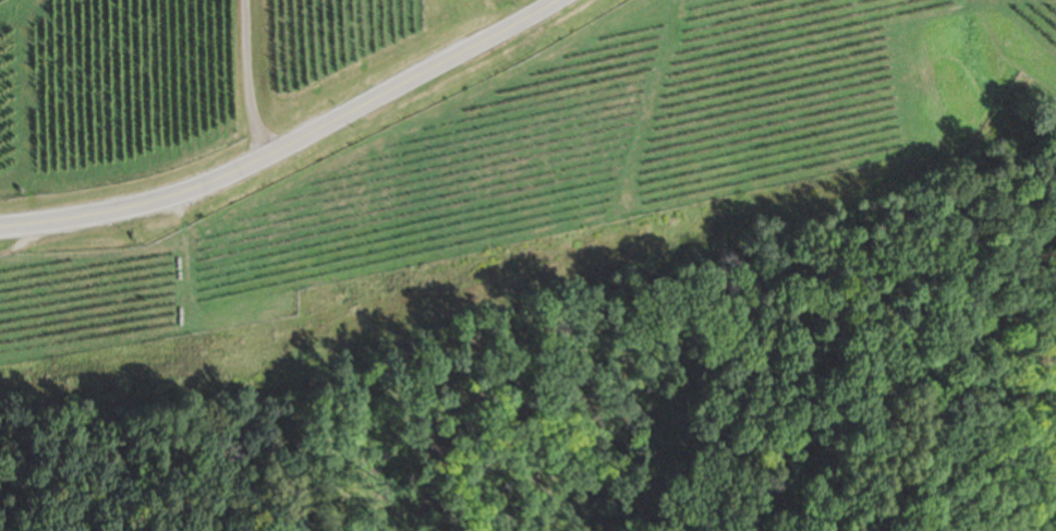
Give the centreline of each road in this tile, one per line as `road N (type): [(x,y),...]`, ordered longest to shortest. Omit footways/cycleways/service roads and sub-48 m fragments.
road 1 (primary): [(571,0),(180,194),(0,227)]

